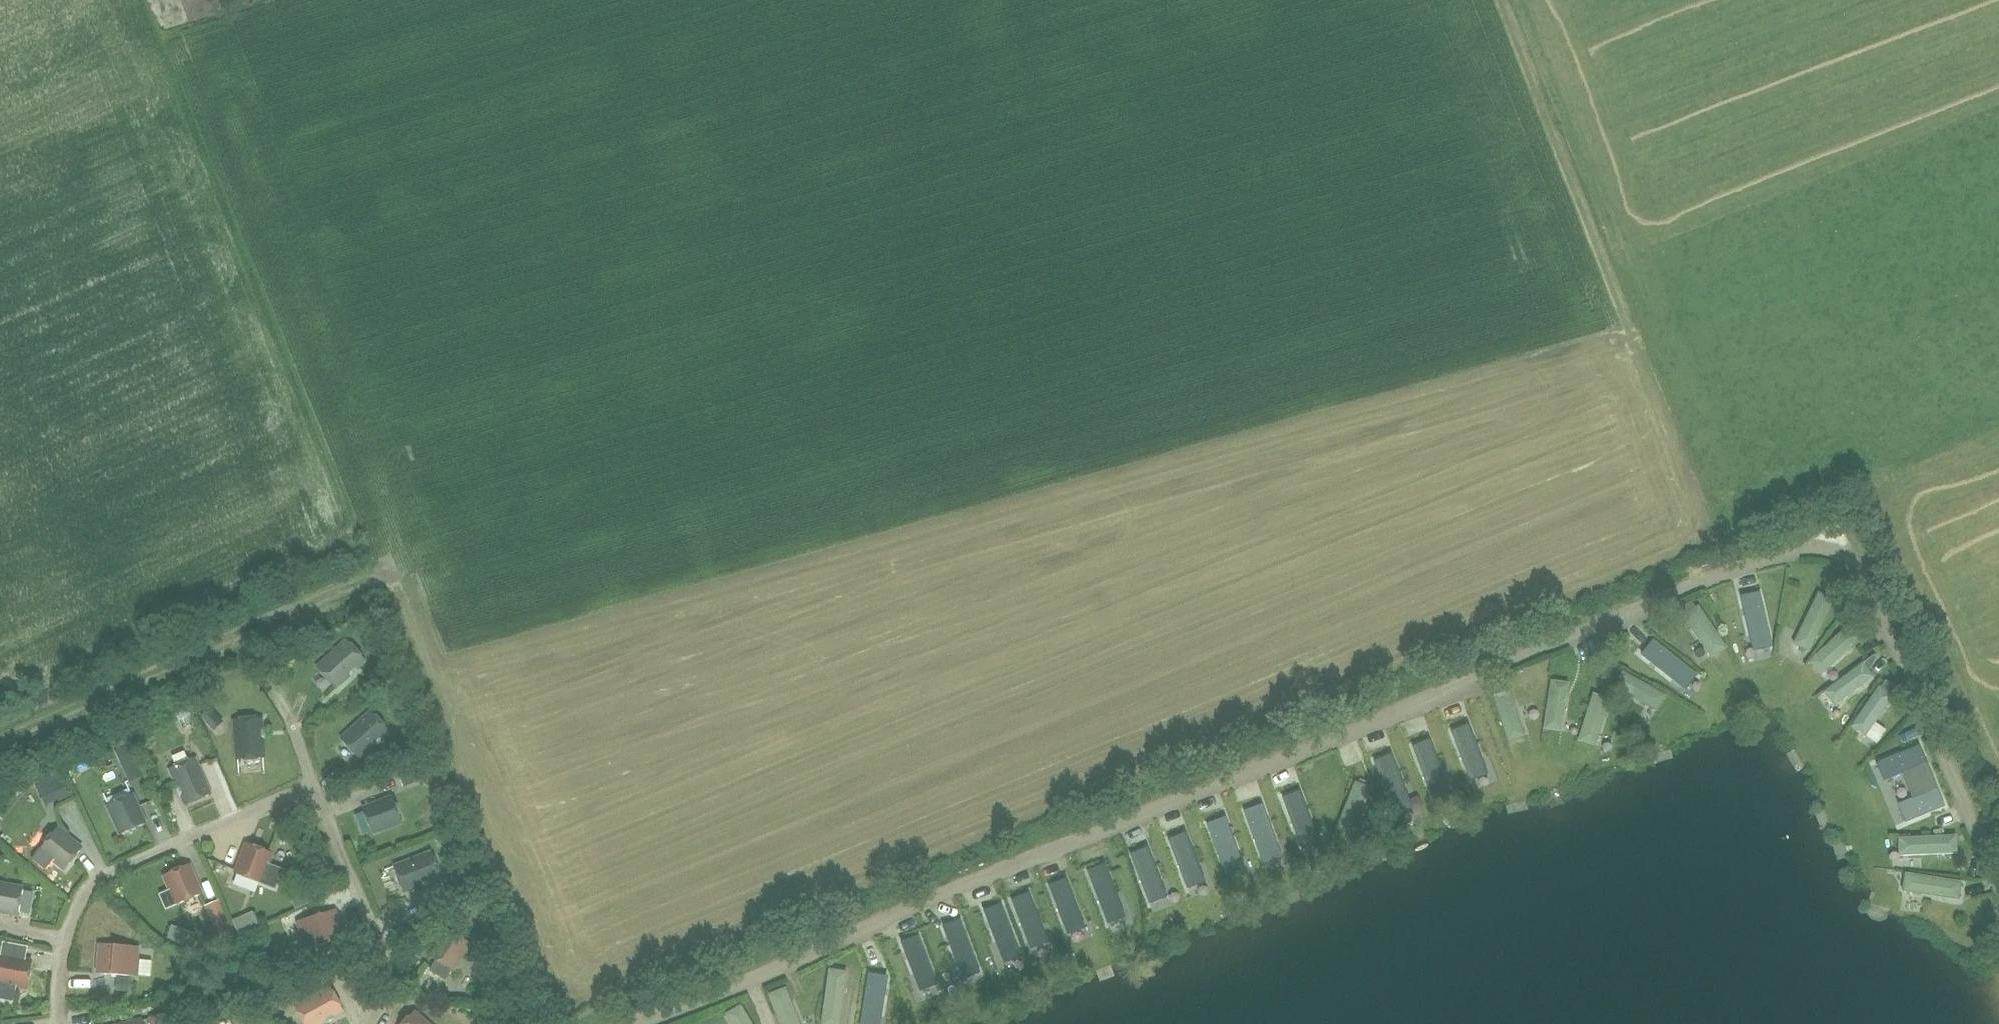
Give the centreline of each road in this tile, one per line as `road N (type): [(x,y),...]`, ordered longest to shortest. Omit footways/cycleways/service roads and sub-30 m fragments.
road 1 (track): [(376,582),(264,621),(0,743)]

